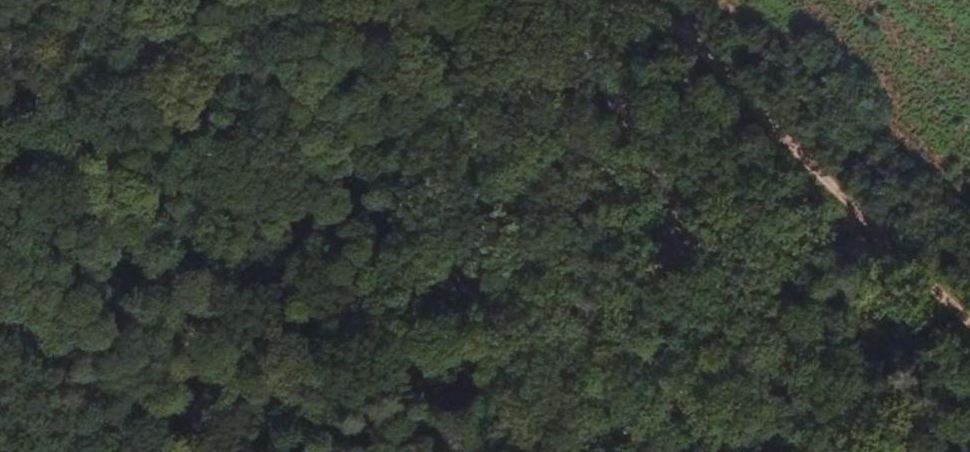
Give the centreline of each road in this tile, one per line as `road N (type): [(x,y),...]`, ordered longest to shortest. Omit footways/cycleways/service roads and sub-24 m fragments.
road 1 (track): [(637,0),(694,46),(969,323)]

